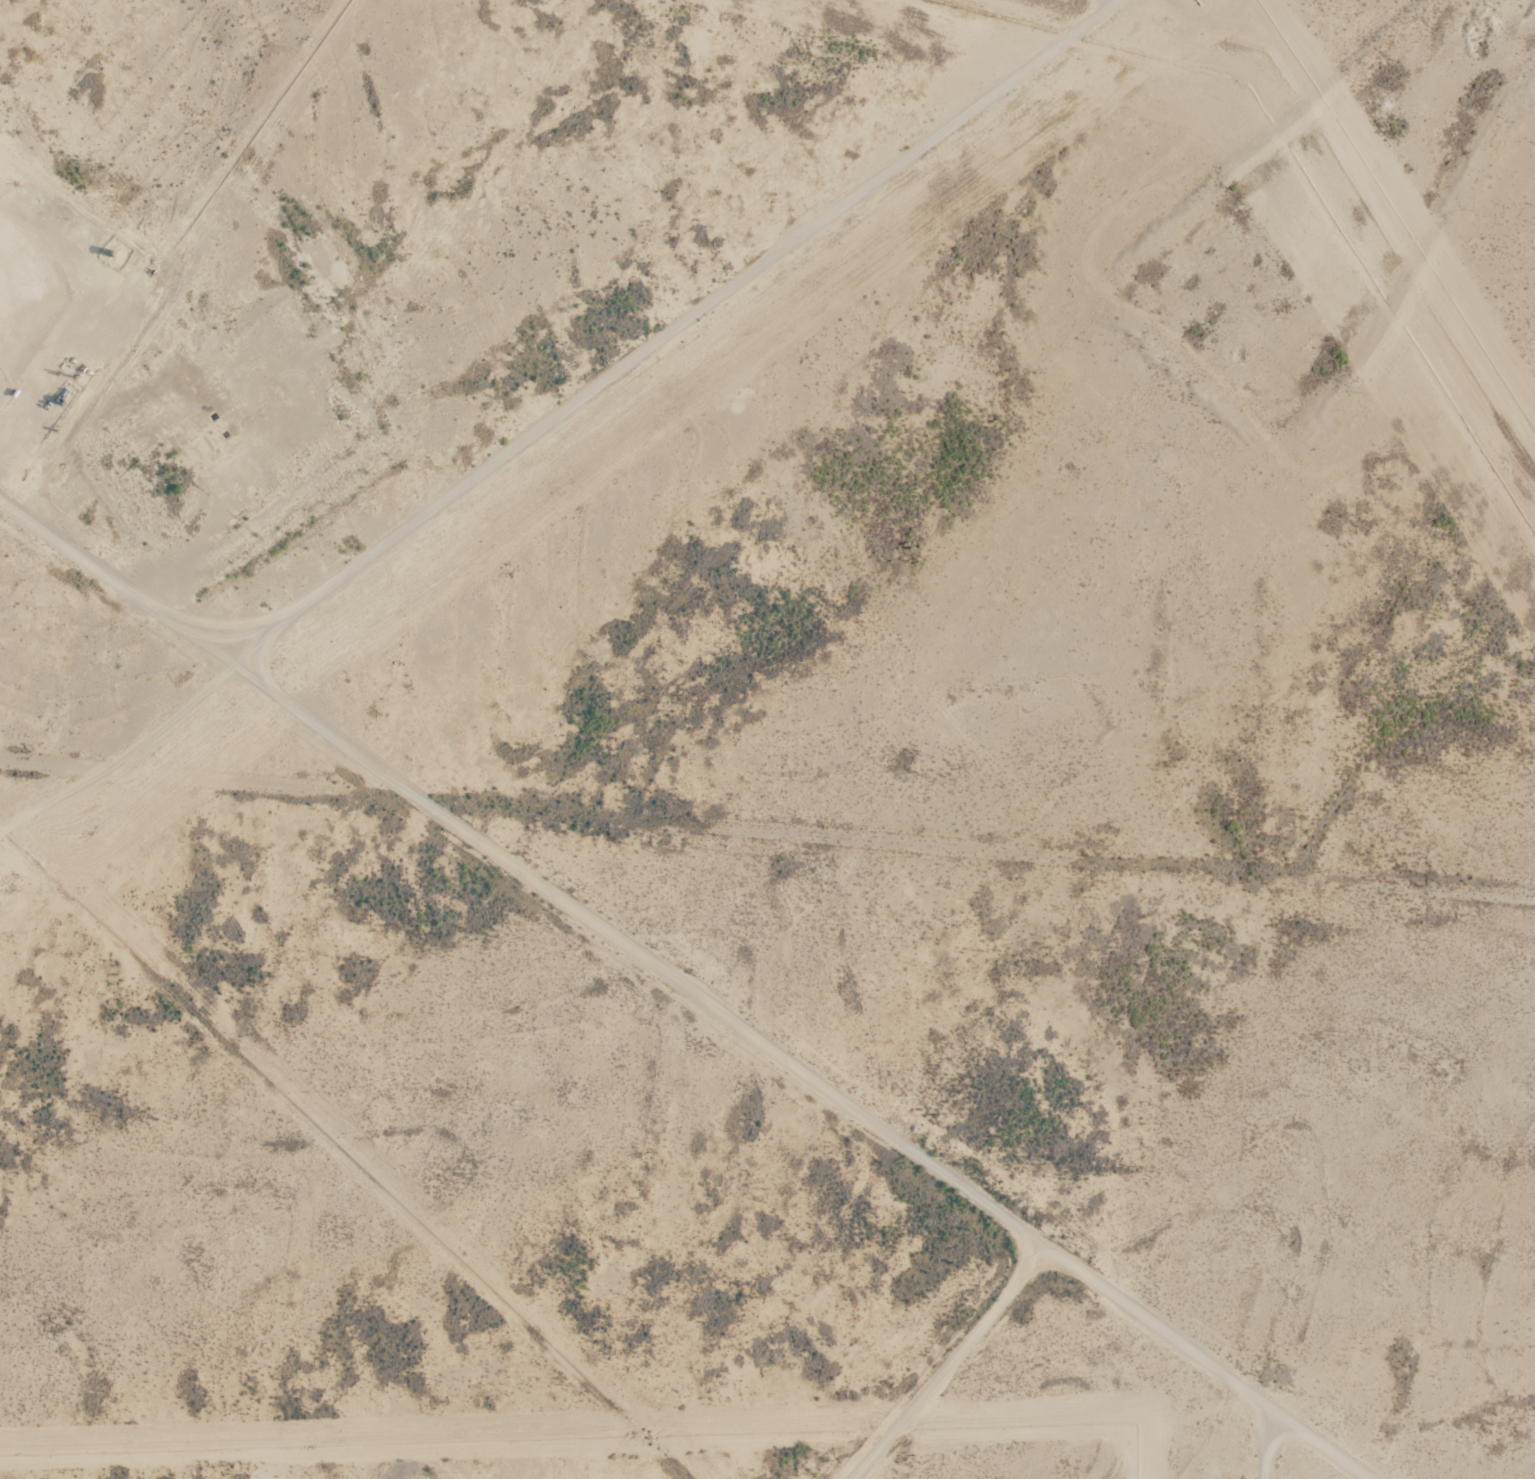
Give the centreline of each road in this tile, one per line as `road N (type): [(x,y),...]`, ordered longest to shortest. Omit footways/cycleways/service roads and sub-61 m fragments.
road 1 (residential): [(222,632),(1366,1478)]
road 2 (residential): [(0,476),(232,638),(290,614),(1120,0)]

